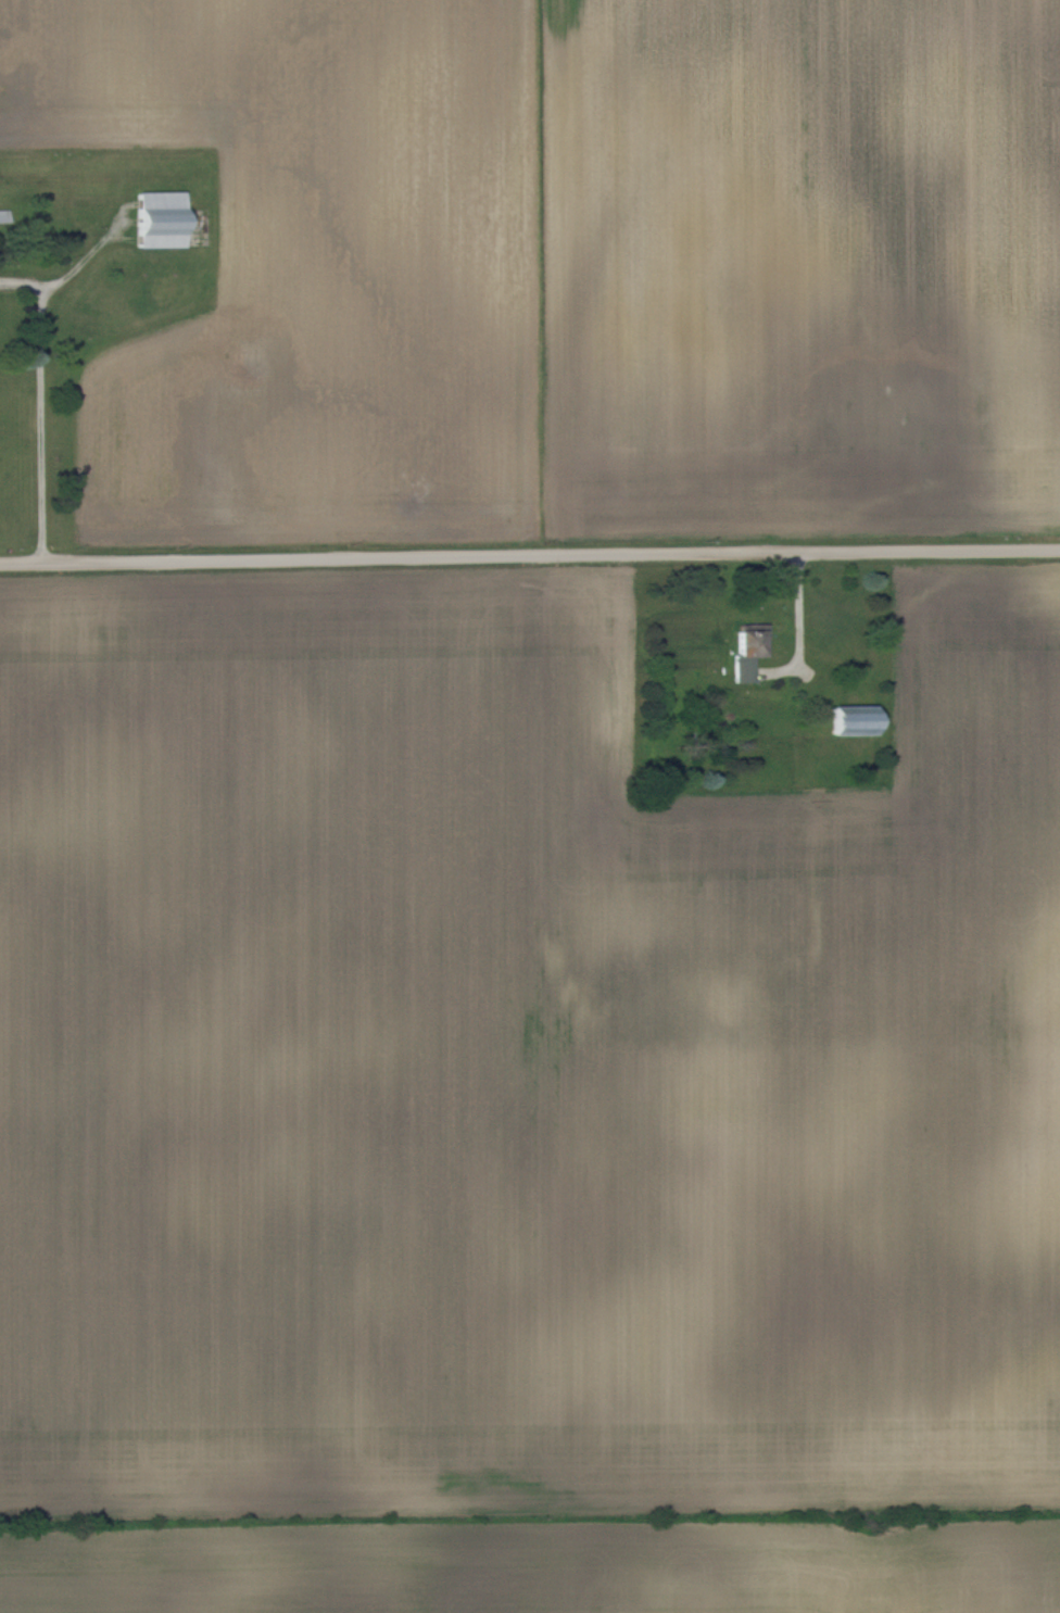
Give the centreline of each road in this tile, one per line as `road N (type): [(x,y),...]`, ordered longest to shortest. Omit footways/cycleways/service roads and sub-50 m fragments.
road 1 (residential): [(0,561),(1059,549)]

